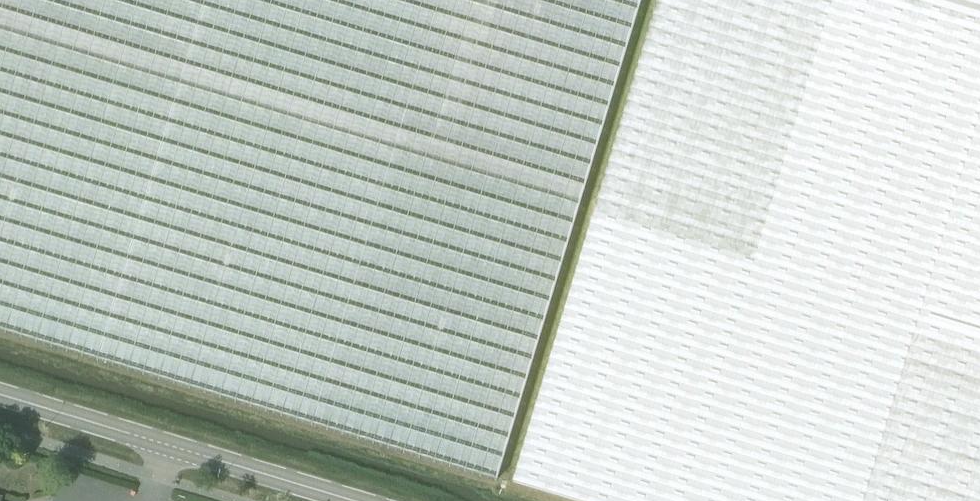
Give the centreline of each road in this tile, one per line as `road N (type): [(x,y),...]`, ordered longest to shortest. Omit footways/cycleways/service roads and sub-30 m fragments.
road 1 (tertiary): [(353,500),(0,396)]

